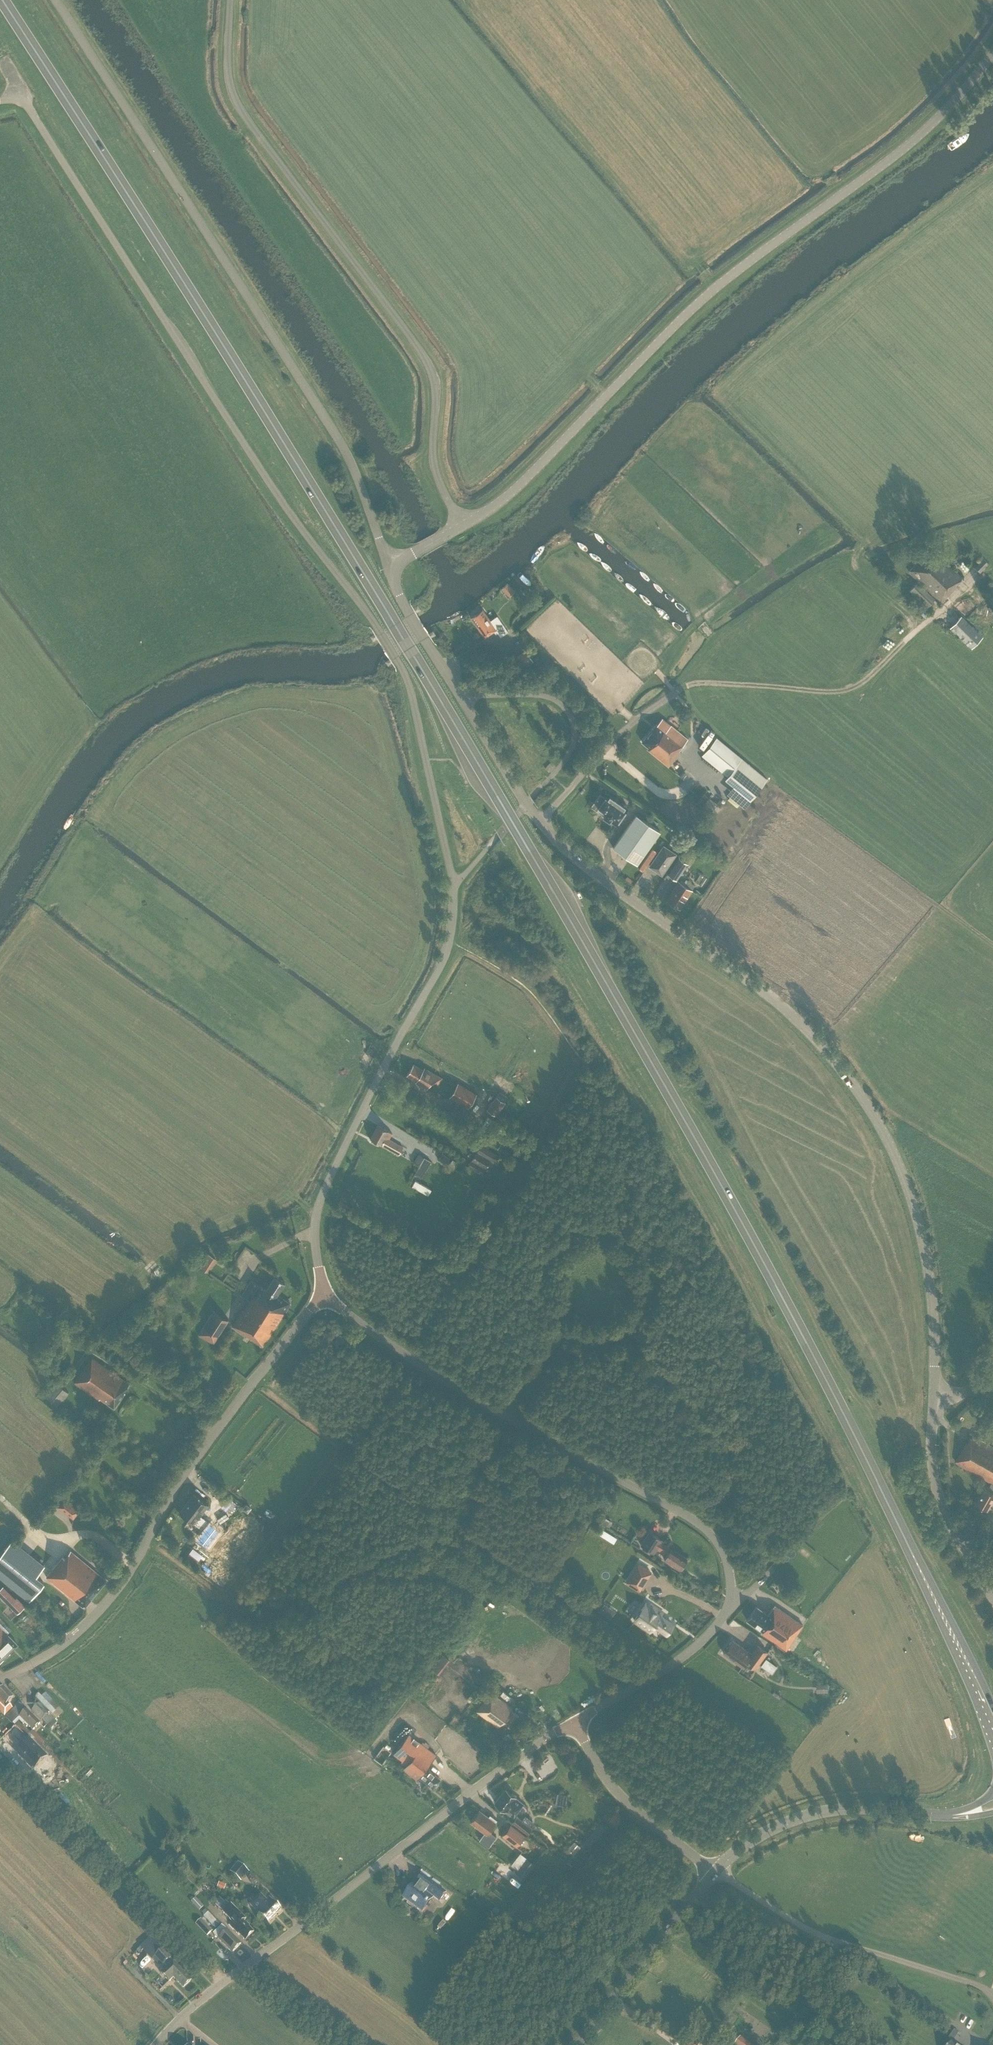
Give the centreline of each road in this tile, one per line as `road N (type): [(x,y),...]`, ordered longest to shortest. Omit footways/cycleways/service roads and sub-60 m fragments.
road 1 (trunk): [(992,1729),(823,1374),(504,806),(3,0)]
road 2 (unclassified): [(326,1293),(316,1251),(324,1186),(451,929),(453,886),(410,691),(381,633),(285,506),(22,94)]
road 3 (tertiary): [(937,1421),(929,1263),(905,1174),(859,1082),(785,1003),(571,856),(541,823)]
road 4 (unclassified): [(574,1724),(711,1634),(732,1587),(720,1547),(689,1518),(385,1342),(326,1293)]
road 5 (tertiary): [(462,525),(520,484),(693,308),(935,120),(992,52)]
road 6 (unclassified): [(387,563),(340,442),(56,0)]
road 7 (unclassified): [(462,525),(434,465),(436,386),(427,361),(228,84),(231,0)]
road 8 (unclassified): [(159,2044),(217,1989),(380,1862),(574,1724)]
road 9 (unclassified): [(0,1680),(70,1639),(122,1586),(188,1469),(326,1293)]
road 10 (residential): [(992,2000),(987,1991),(820,1935),(715,1871)]
road 11 (tertiary): [(541,823),(403,603),(387,563)]
road 12 (tertiary): [(715,1871),(741,1847),(814,1814),(943,1816),(992,1806)]
road 13 (tertiary): [(572,2044),(715,1871)]
road 14 (unclassified): [(715,1871),(622,1797),(574,1724)]
road 15 (unclassified): [(541,823),(614,738),(676,691)]
road 16 (tertiary): [(992,1596),(955,1531),(939,1481),(937,1421)]
road 17 (track): [(774,2044),(784,2024),(662,1937)]

